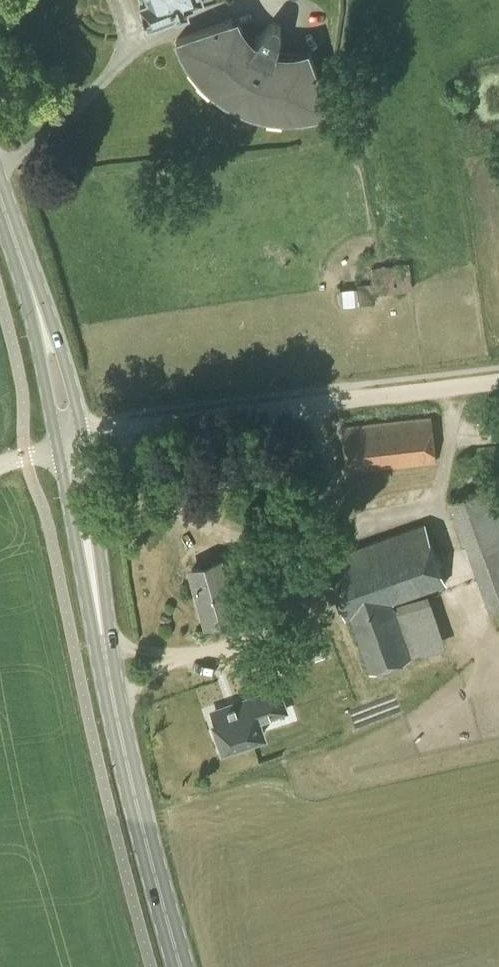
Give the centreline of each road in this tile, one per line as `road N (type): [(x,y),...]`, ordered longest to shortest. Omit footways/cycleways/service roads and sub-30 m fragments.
road 1 (primary): [(188,966),(133,779),(56,371),(0,195)]
road 2 (track): [(498,386),(132,428),(25,461)]

